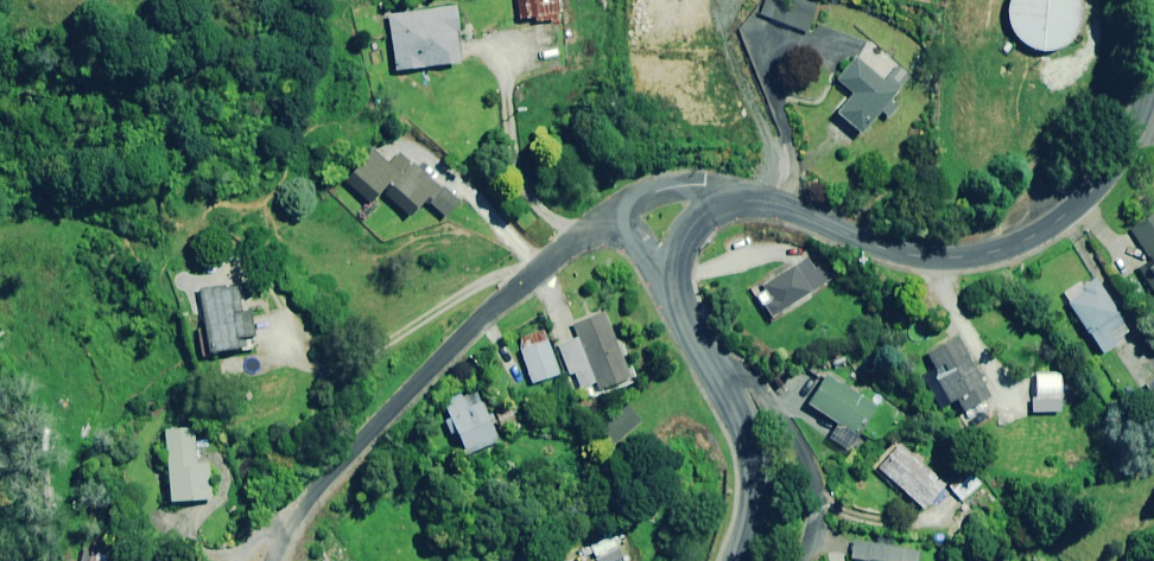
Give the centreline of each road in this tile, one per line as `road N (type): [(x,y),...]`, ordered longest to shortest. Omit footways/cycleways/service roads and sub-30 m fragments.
road 1 (residential): [(1153,55),(1131,133),(1101,181),(1018,246),(967,258),(902,254),(756,201),(726,204)]
road 2 (residential): [(268,560),(280,530),(494,307),(603,222)]
road 3 (residential): [(715,392),(748,392),(789,435),(811,512),(803,560)]
road 4 (residential): [(715,392),(753,466),(748,516),(731,560)]
road 5 (residential): [(603,222),(679,186),(705,186),(726,204)]
road 6 (residential): [(666,280),(667,299),(715,392)]

